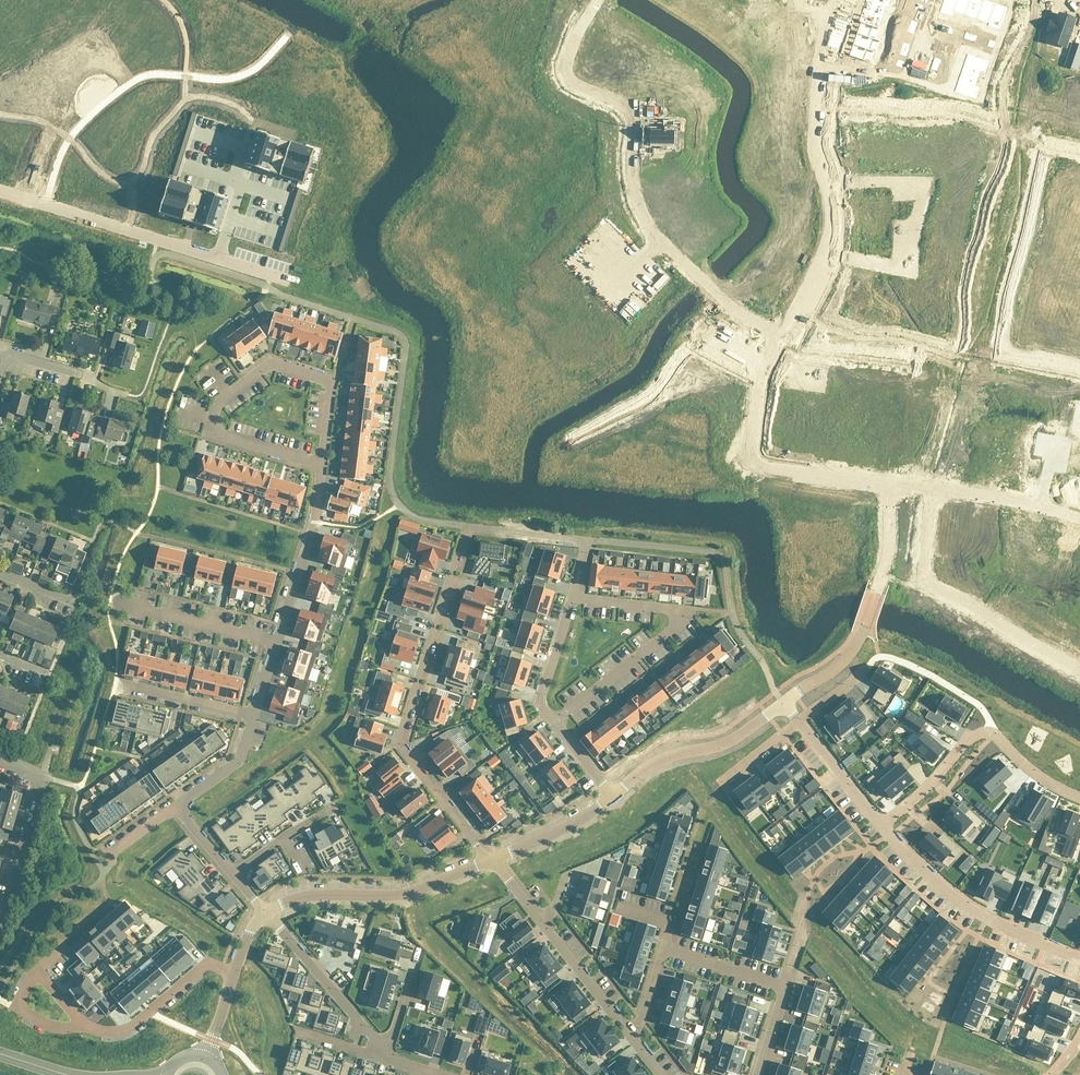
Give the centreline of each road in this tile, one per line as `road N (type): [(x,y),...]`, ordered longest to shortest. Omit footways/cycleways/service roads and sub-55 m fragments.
road 1 (residential): [(491,860),(397,746),(466,527),(589,542)]
road 2 (residential): [(777,336),(730,308),(646,227),(630,179),(634,115),(565,69),(599,0)]
road 3 (residential): [(1079,373),(1001,356),(1008,294),(1048,148),(1079,152)]
road 4 (residential): [(826,185),(931,184),(905,272),(823,252)]
road 5 (residential): [(0,190),(264,274)]
road 6 (residential): [(322,466),(210,433),(222,400),(272,365),(332,383)]
road 7 (residential): [(894,485),(753,464),(759,385),(777,336)]
road 8 (residential): [(554,722),(679,621),(673,610),(573,599)]
road 9 (residential): [(1079,673),(924,583),(936,492)]
road 10 (residential): [(782,704),(862,637),(889,550),(894,485)]
road 11 (residential): [(1079,961),(971,910),(882,828)]
road 12 (residential): [(265,914),(309,897),(394,897),(491,860)]
road 13 (residential): [(630,1038),(491,860)]
road 14 (residential): [(0,922),(44,778),(0,762)]
road 15 (residential): [(612,797),(661,761),(731,742),(782,704)]
road 16 (residential): [(322,466),(315,523),(276,642)]
road 17 (residential): [(826,185),(812,154),(818,52),(831,12)]
road 18 (residential): [(381,1049),(265,914)]
road 19 (residential): [(84,1027),(133,1026),(207,964),(233,974)]
road 20 (residential): [(116,604),(276,642)]
road 21 (residential): [(992,735),(964,744),(882,828)]
road 22 (residential): [(1079,520),(936,492)]
road 23 (residential): [(253,716),(120,684)]
road 24 (residential): [(491,860),(612,797)]
road 25 (residential): [(882,828),(798,724)]
road 26 (residential): [(554,722),(540,703),(573,599)]
road 27 (residential): [(784,987),(663,949)]
road 28 (residential): [(127,396),(85,376),(7,359)]
road 29 (residential): [(253,716),(240,762),(176,807)]

